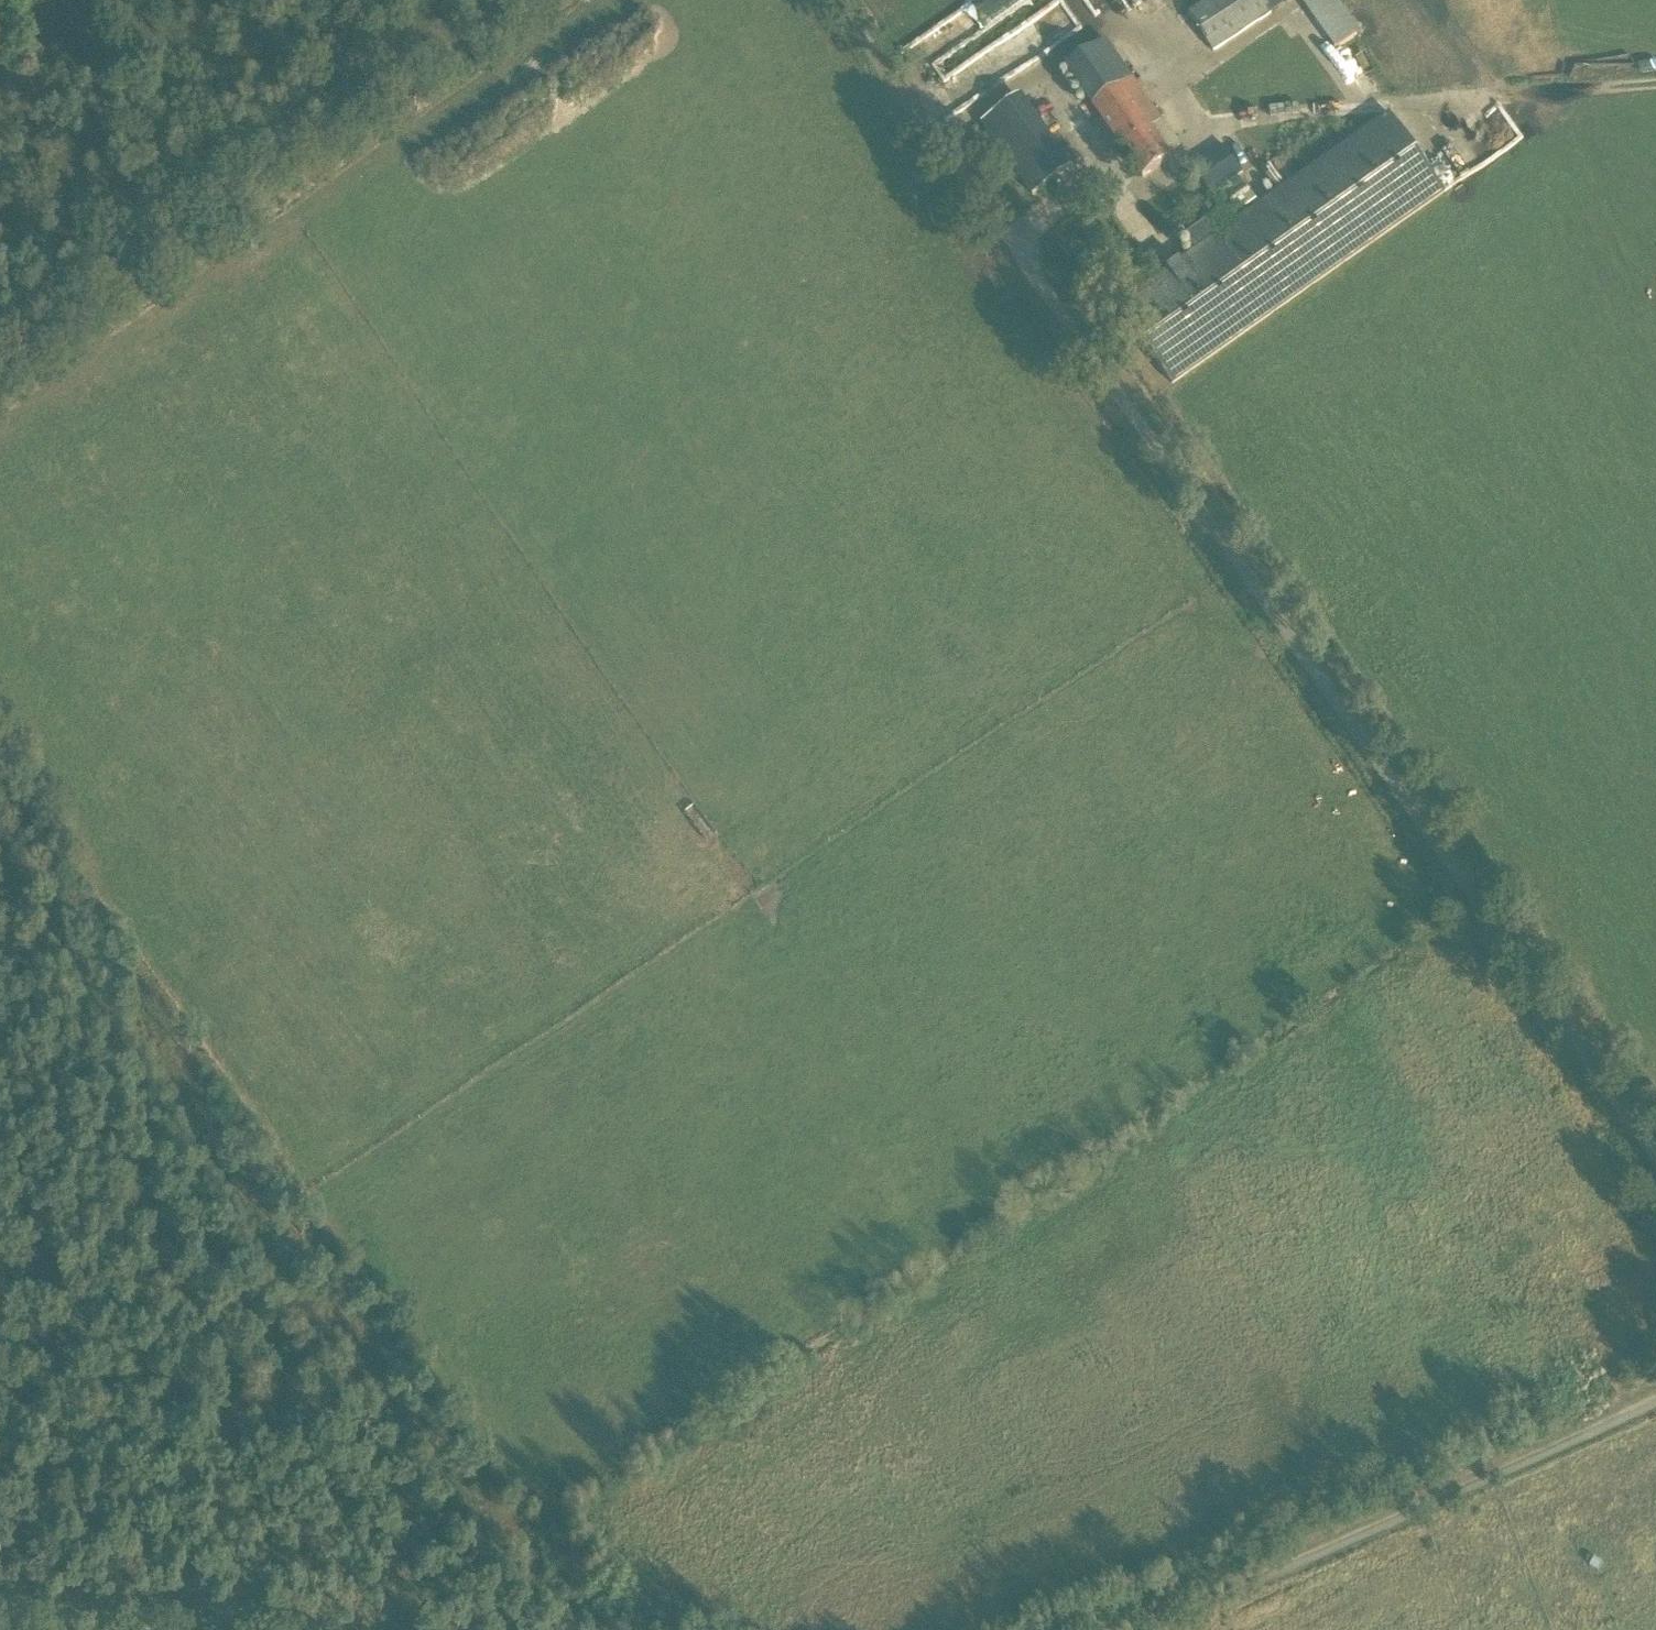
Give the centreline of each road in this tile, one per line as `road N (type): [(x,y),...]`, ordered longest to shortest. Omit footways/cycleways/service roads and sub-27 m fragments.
road 1 (unclassified): [(1655,1149),(995,218)]
road 2 (track): [(995,218),(841,0)]

